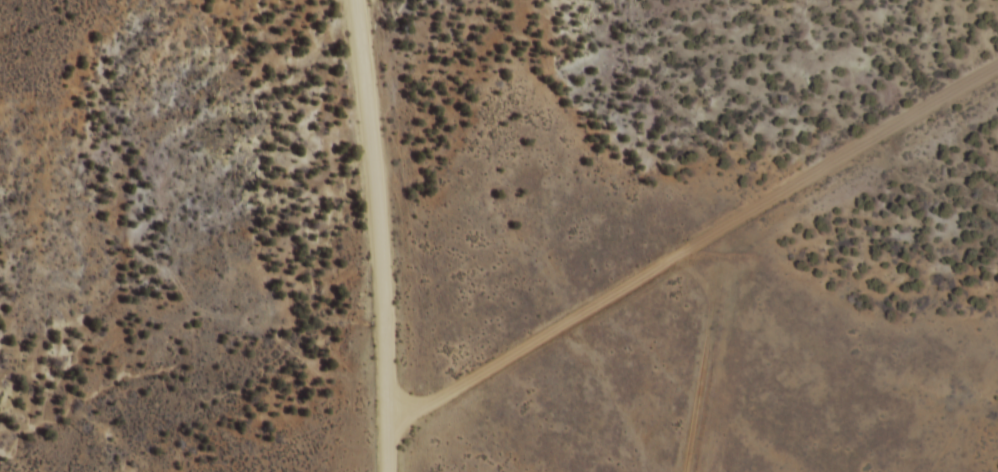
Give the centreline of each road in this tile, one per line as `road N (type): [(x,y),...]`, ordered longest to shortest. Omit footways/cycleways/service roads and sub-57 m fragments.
road 1 (residential): [(661,471),(689,261),(716,223),(997,63)]
road 2 (residential): [(370,471),(362,0)]
road 3 (residential): [(371,383),(482,357),(689,261)]

